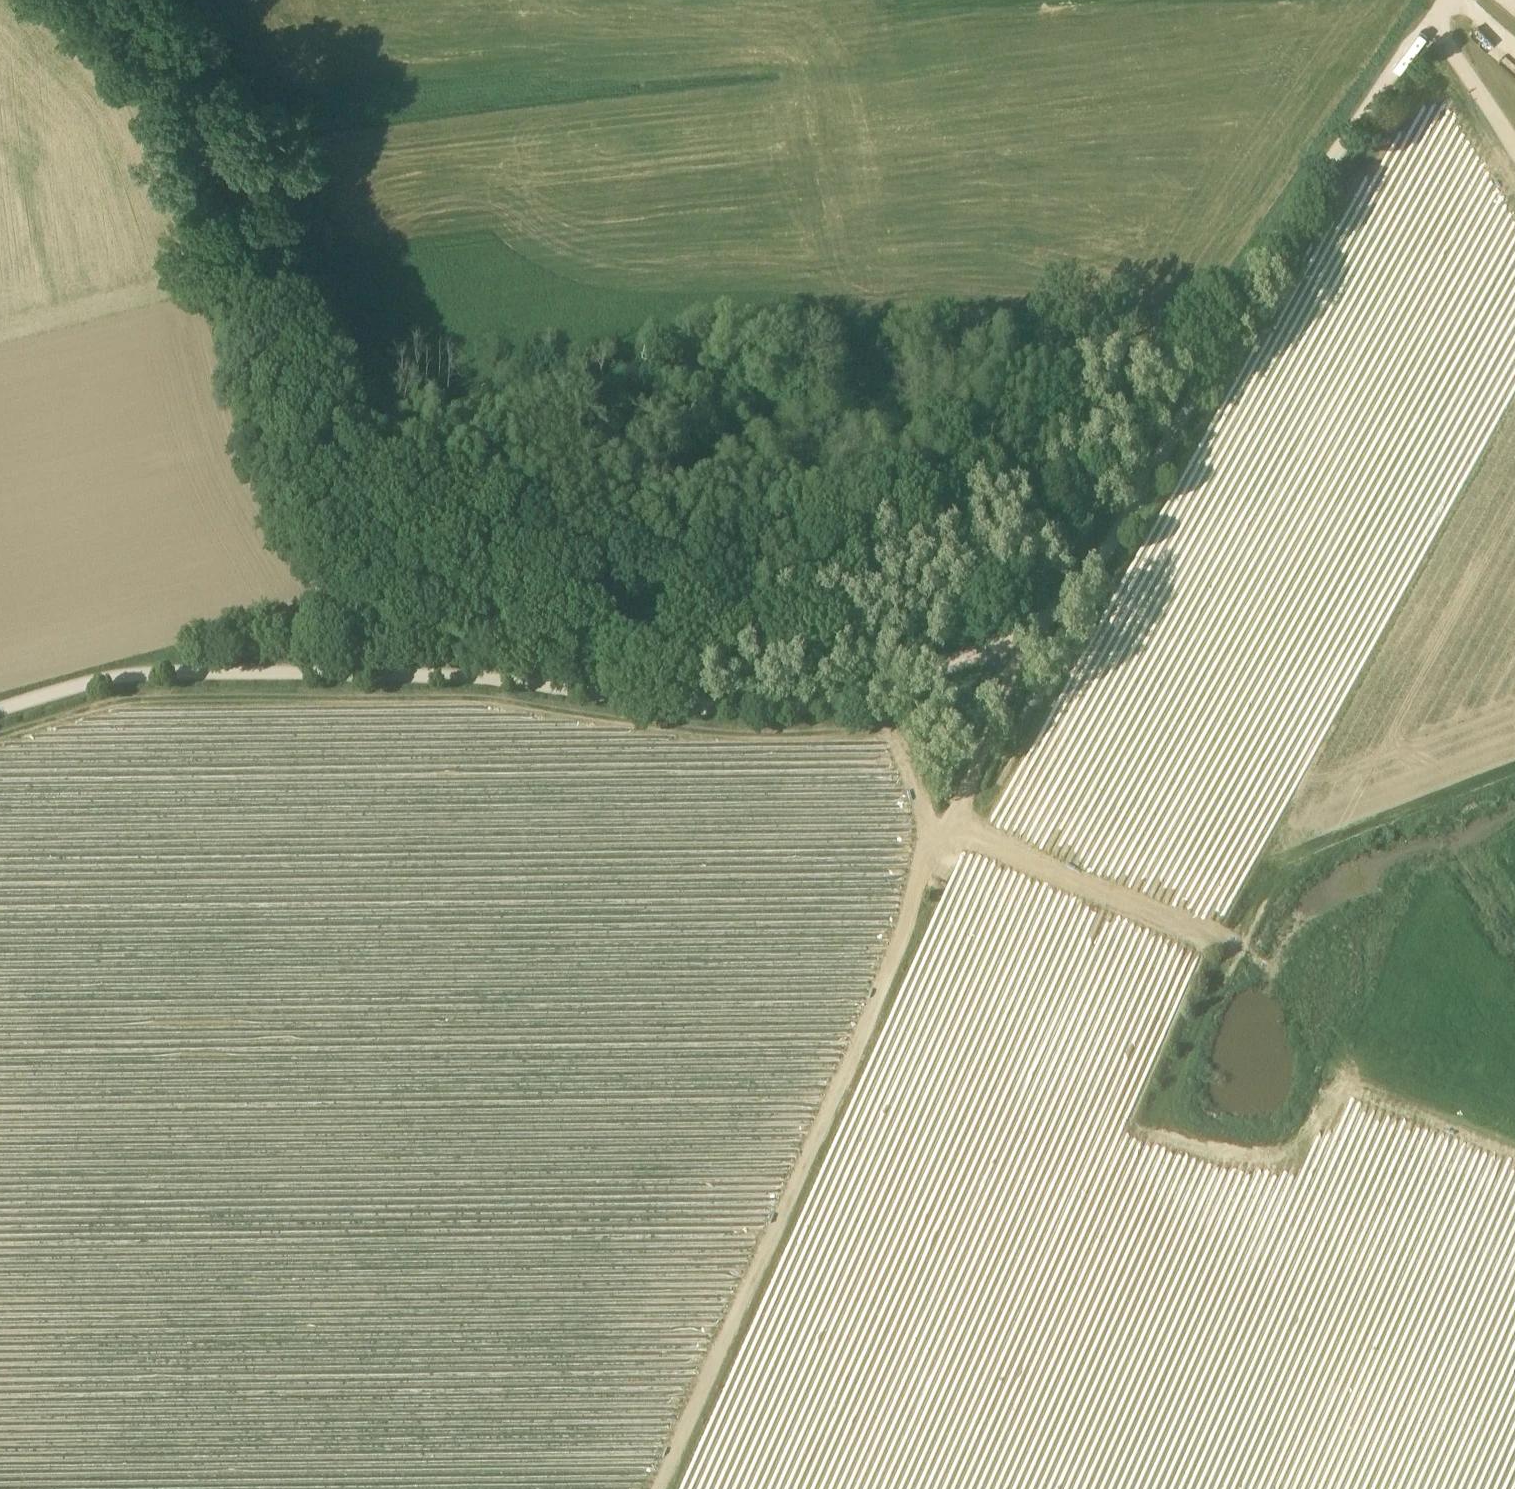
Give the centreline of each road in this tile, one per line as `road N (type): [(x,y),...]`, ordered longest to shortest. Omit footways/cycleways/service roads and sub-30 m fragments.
road 1 (track): [(384,671),(679,706),(817,707),(985,658),(1059,613),(1113,537),(1291,230),(1450,0)]
road 2 (track): [(666,1488),(986,753),(1005,685),(985,658)]
road 3 (track): [(0,709),(170,667),(384,671)]
road 4 (track): [(1514,139),(1437,20)]

